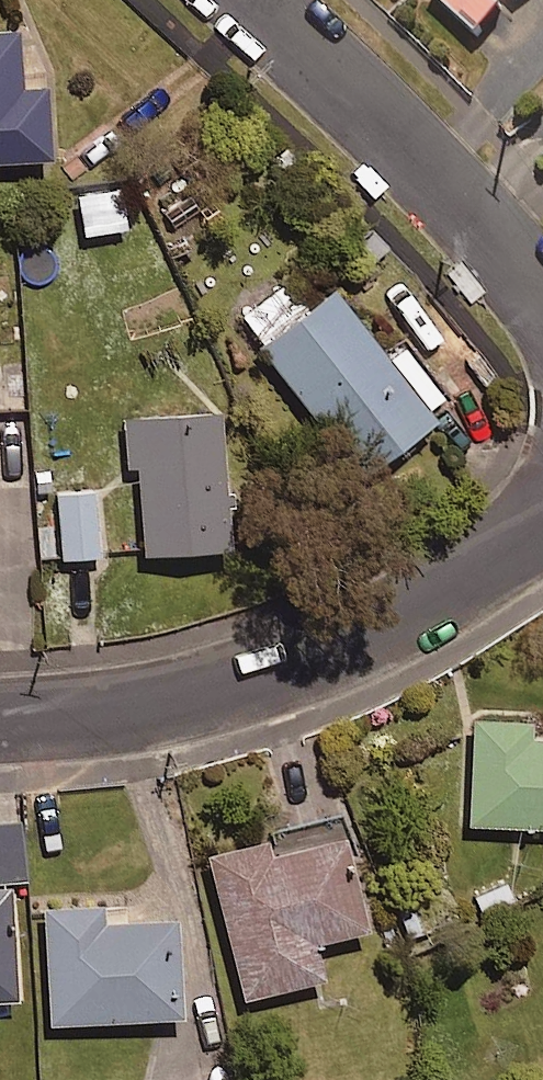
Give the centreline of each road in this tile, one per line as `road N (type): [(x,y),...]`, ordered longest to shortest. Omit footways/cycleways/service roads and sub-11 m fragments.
road 1 (residential): [(542,525),(351,644),(187,699),(0,724)]
road 2 (residential): [(542,302),(421,154),(256,0)]

